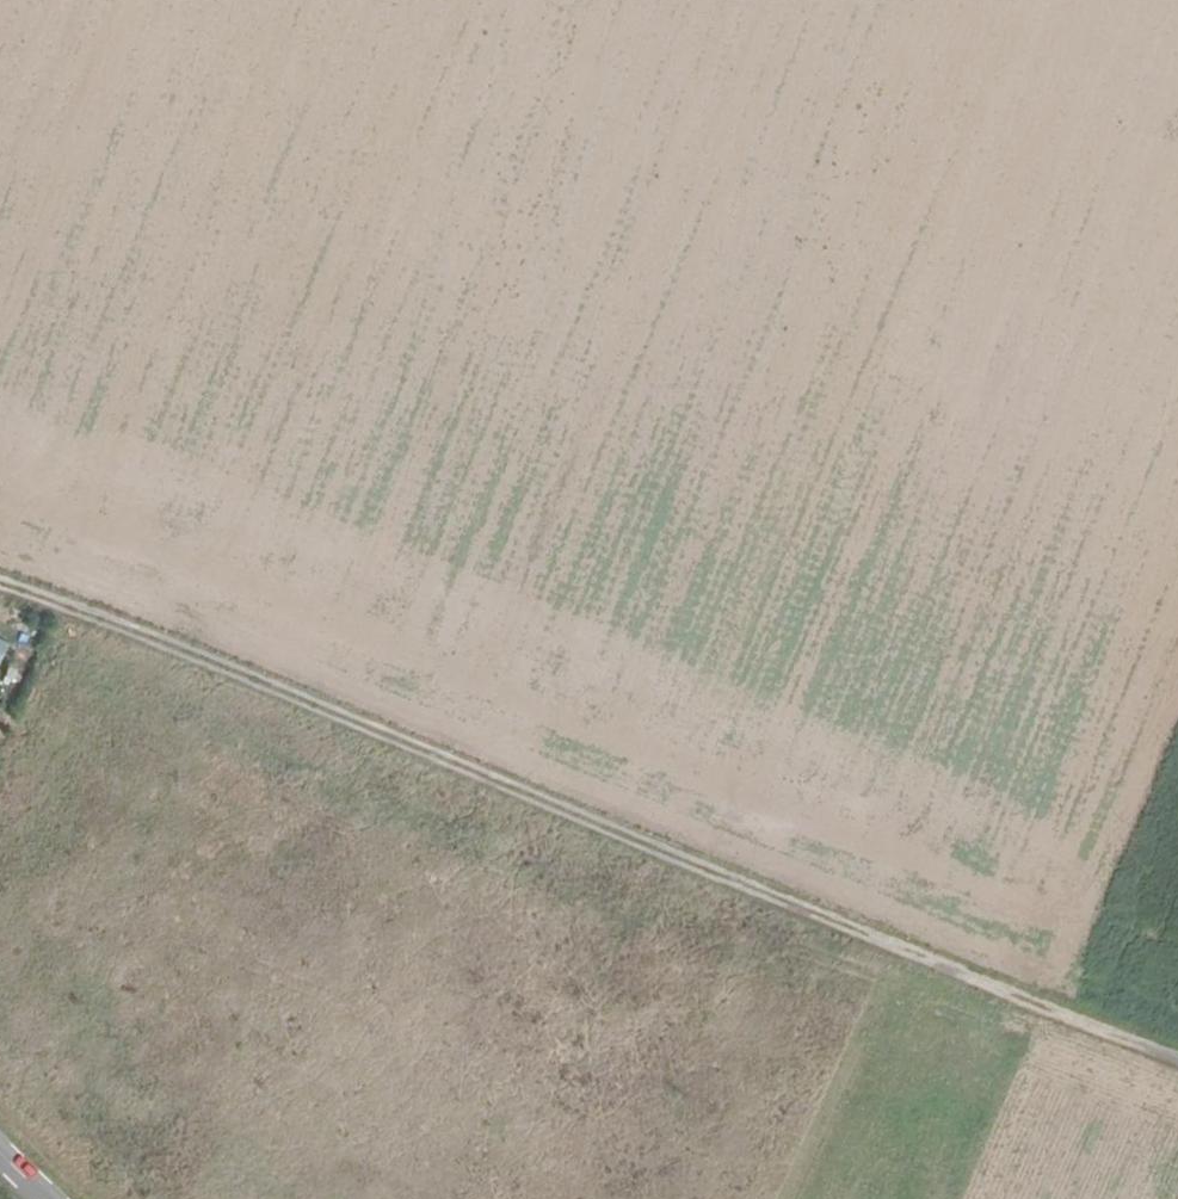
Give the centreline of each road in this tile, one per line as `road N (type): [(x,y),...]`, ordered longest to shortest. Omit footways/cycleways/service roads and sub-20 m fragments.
road 1 (track): [(0,587),(203,660),(1177,1064)]

